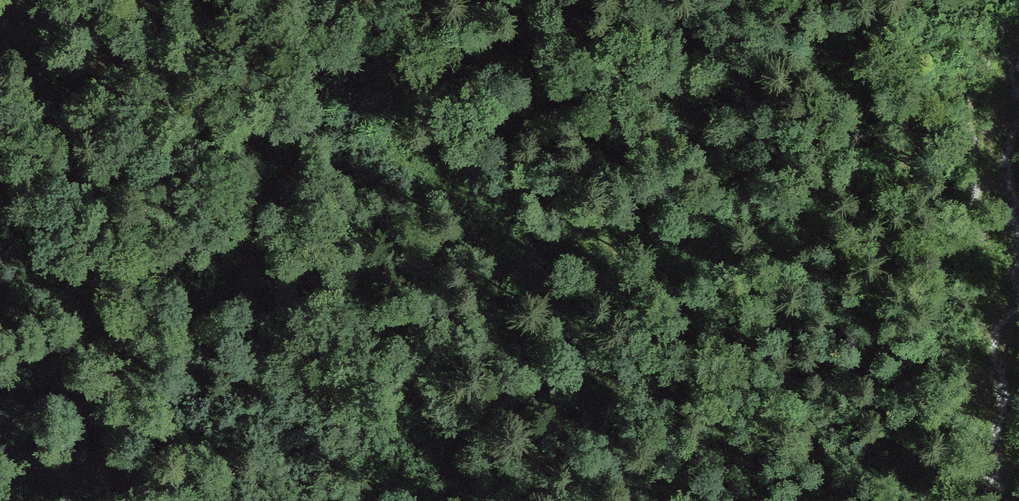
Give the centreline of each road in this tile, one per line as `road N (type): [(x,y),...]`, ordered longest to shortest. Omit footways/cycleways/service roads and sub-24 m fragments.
road 1 (track): [(924,89),(598,236),(522,216),(232,61),(67,11),(0,21)]
road 2 (track): [(65,0),(139,500)]
road 3 (track): [(638,500),(625,432),(567,342),(522,216)]

